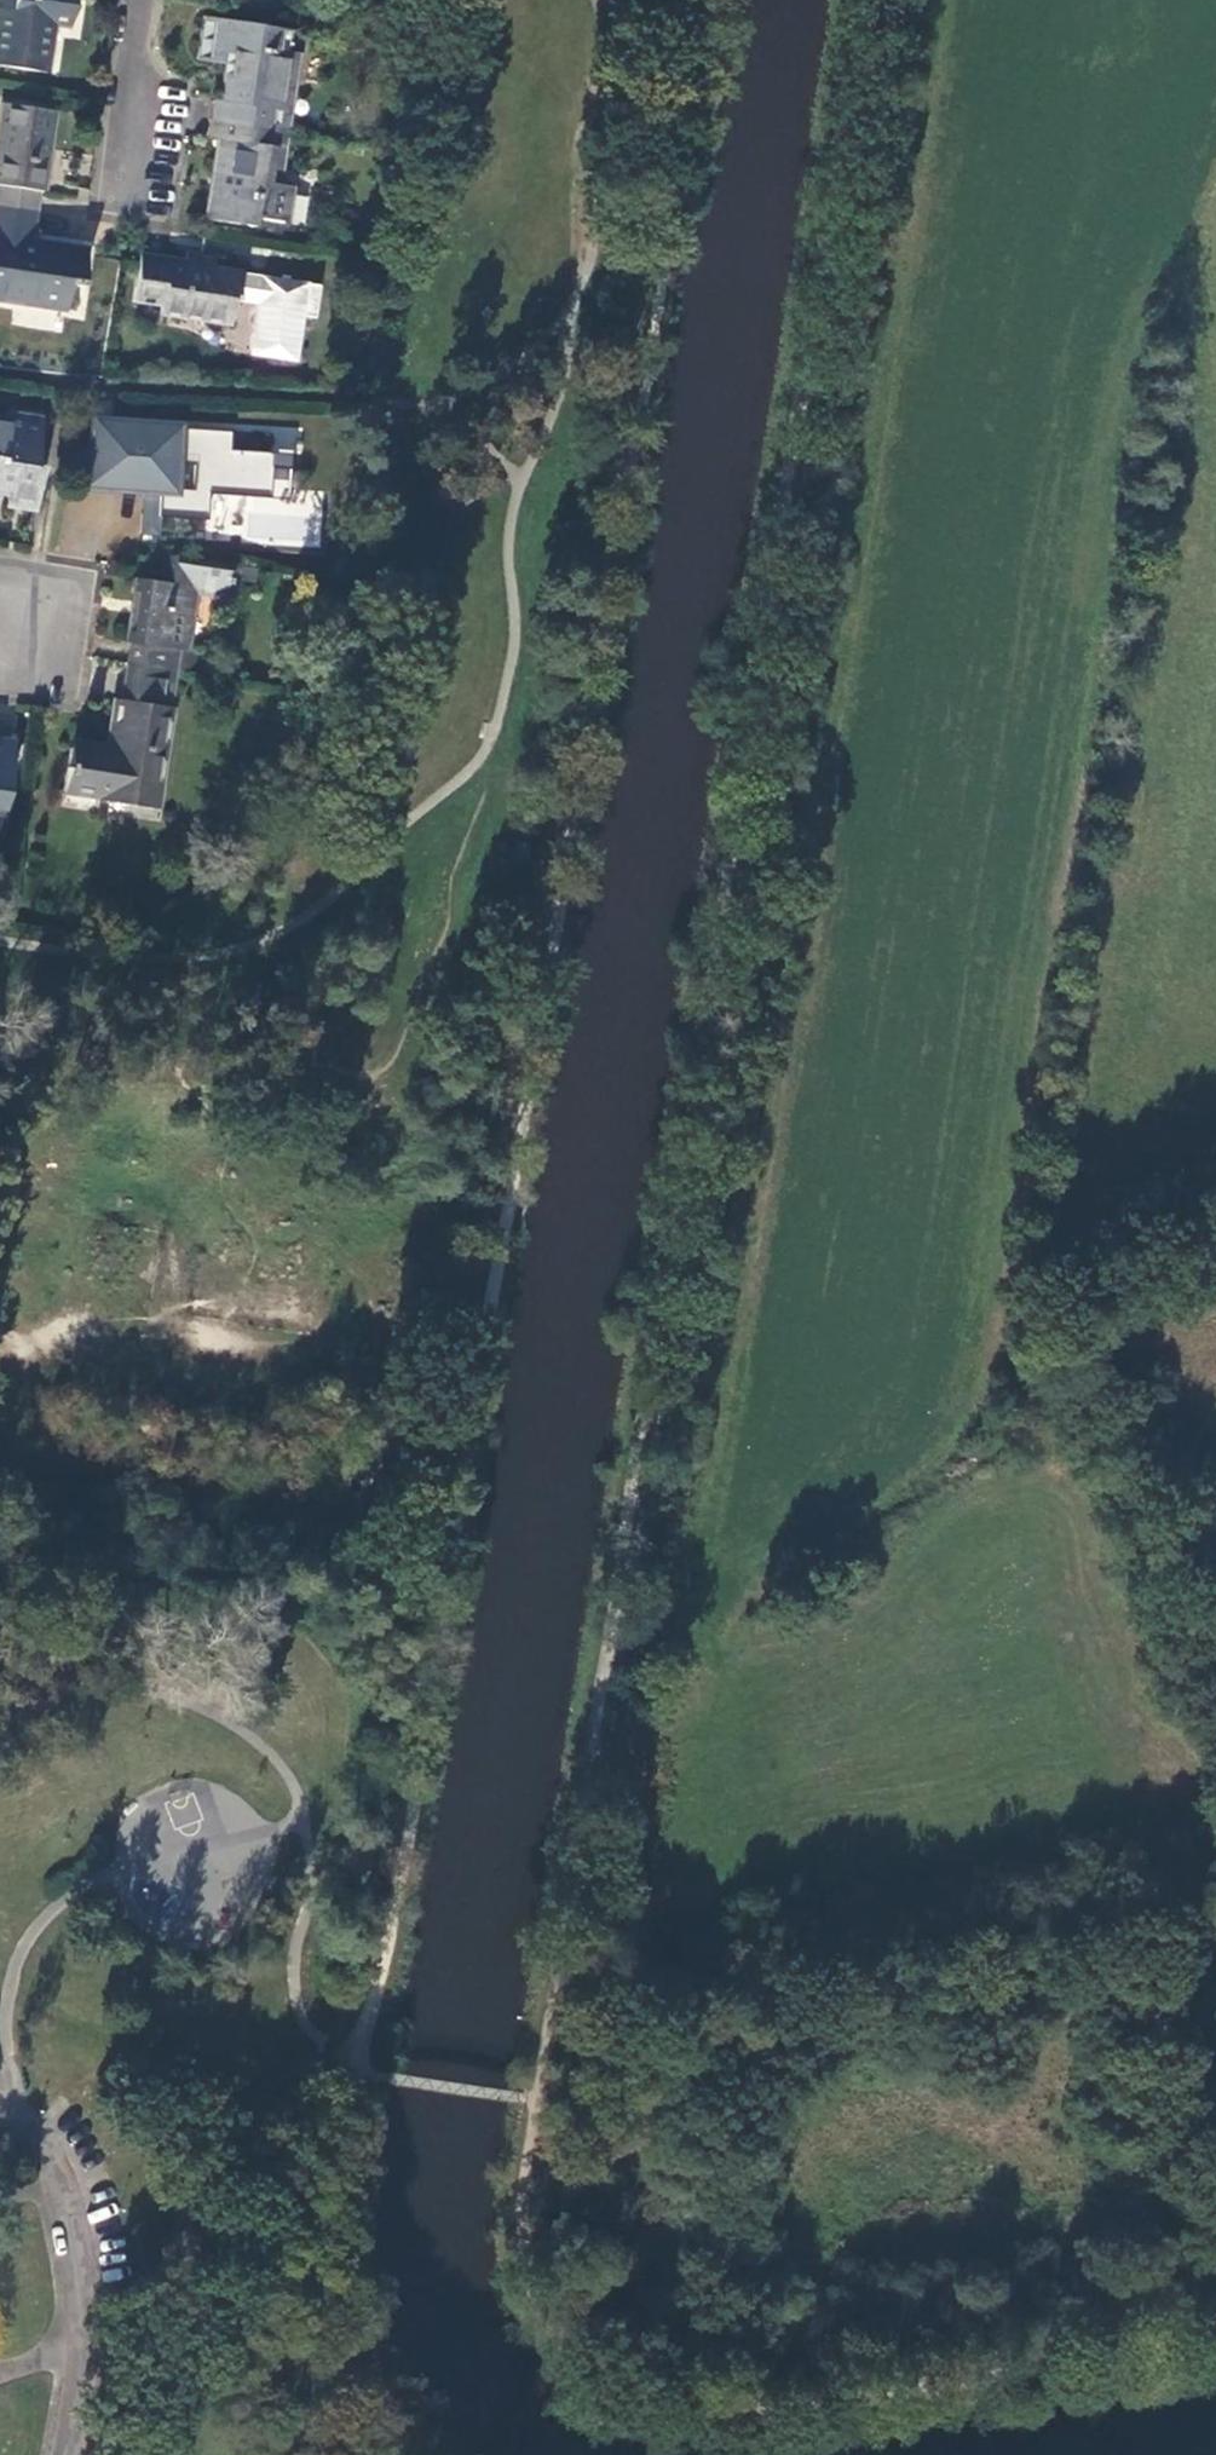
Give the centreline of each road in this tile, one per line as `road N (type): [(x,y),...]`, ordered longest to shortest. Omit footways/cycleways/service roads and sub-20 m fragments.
road 1 (residential): [(0,2107),(8,2106),(66,2187),(85,2341)]
road 2 (residential): [(141,0),(134,75),(140,158)]

